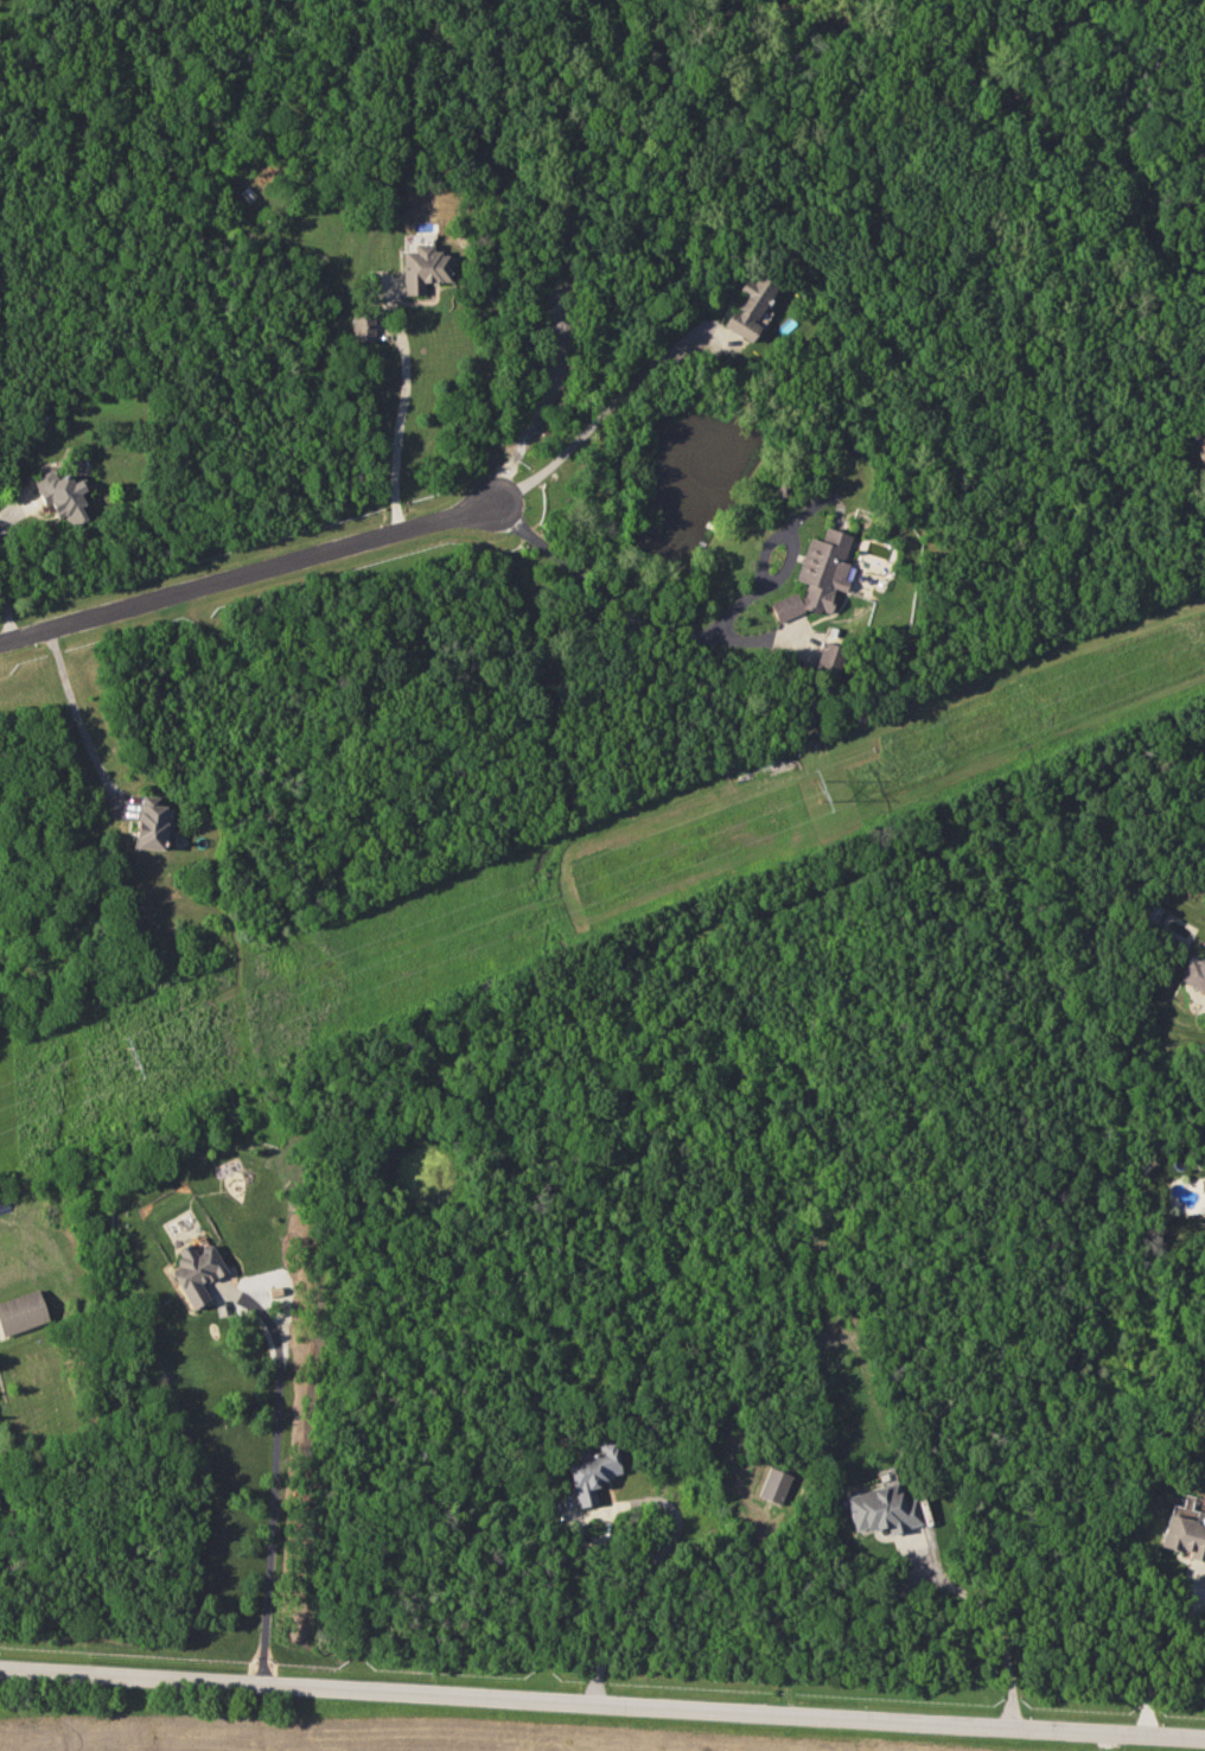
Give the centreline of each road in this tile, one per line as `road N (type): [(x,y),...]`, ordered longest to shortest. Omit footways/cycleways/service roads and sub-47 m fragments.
road 1 (residential): [(0,1673),(1204,1743)]
road 2 (residential): [(0,633),(491,496)]

